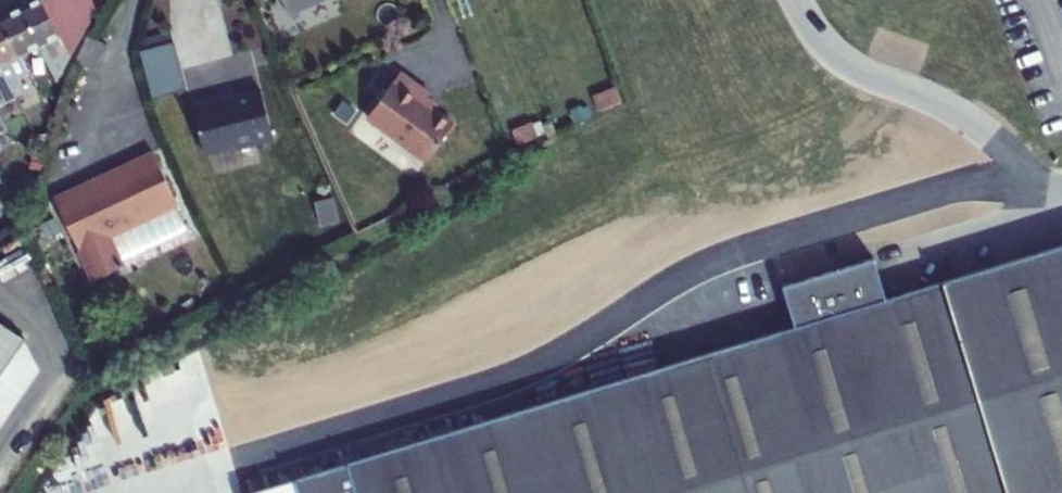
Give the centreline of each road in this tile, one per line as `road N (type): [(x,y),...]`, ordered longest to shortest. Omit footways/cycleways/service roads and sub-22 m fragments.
road 1 (unclassified): [(1061,207),(1045,213),(1009,157),(962,119),(842,61),(795,0)]

